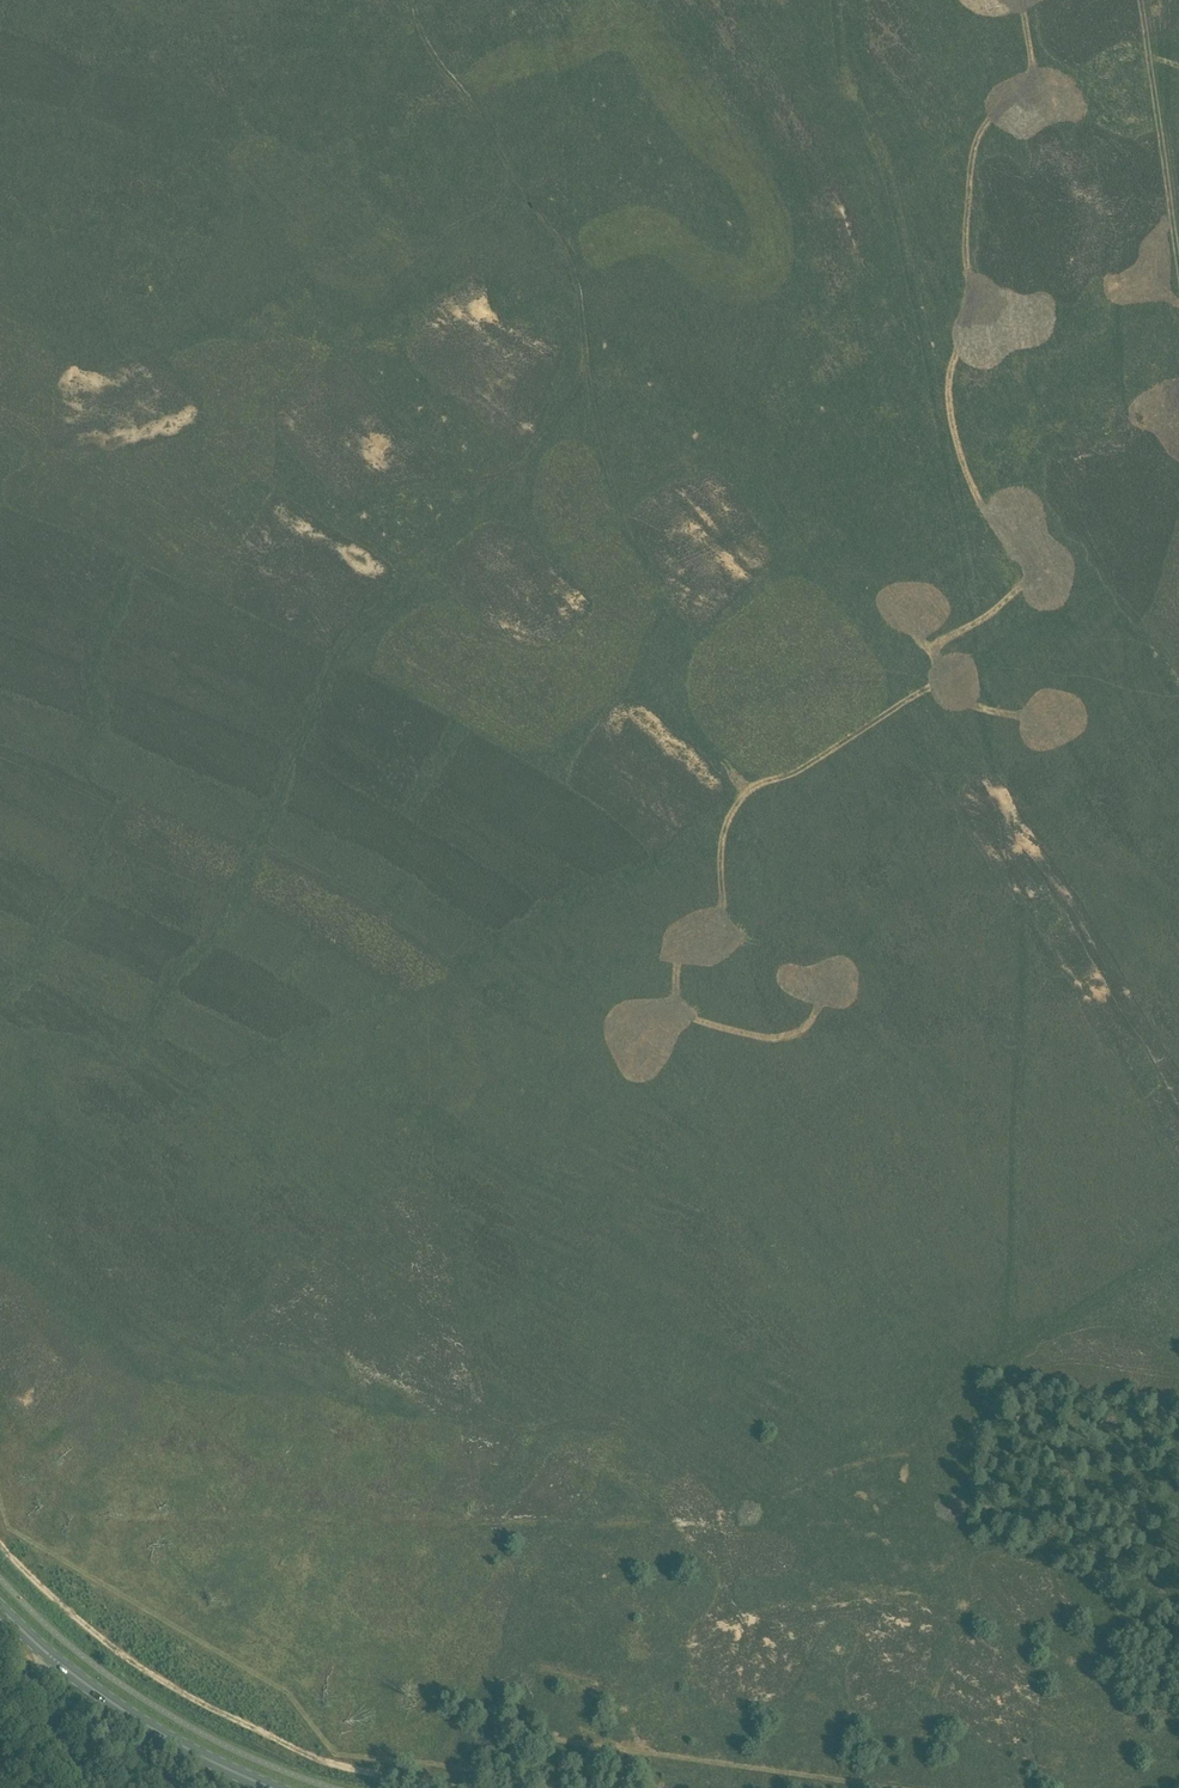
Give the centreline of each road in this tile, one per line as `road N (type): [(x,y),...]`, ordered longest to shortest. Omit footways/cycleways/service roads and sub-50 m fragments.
road 1 (track): [(460,1787),(329,1763),(260,1733),(120,1655),(0,1546)]
road 2 (primary): [(272,1787),(123,1710),(0,1609)]
road 3 (track): [(72,1787),(34,1702),(55,1661)]

